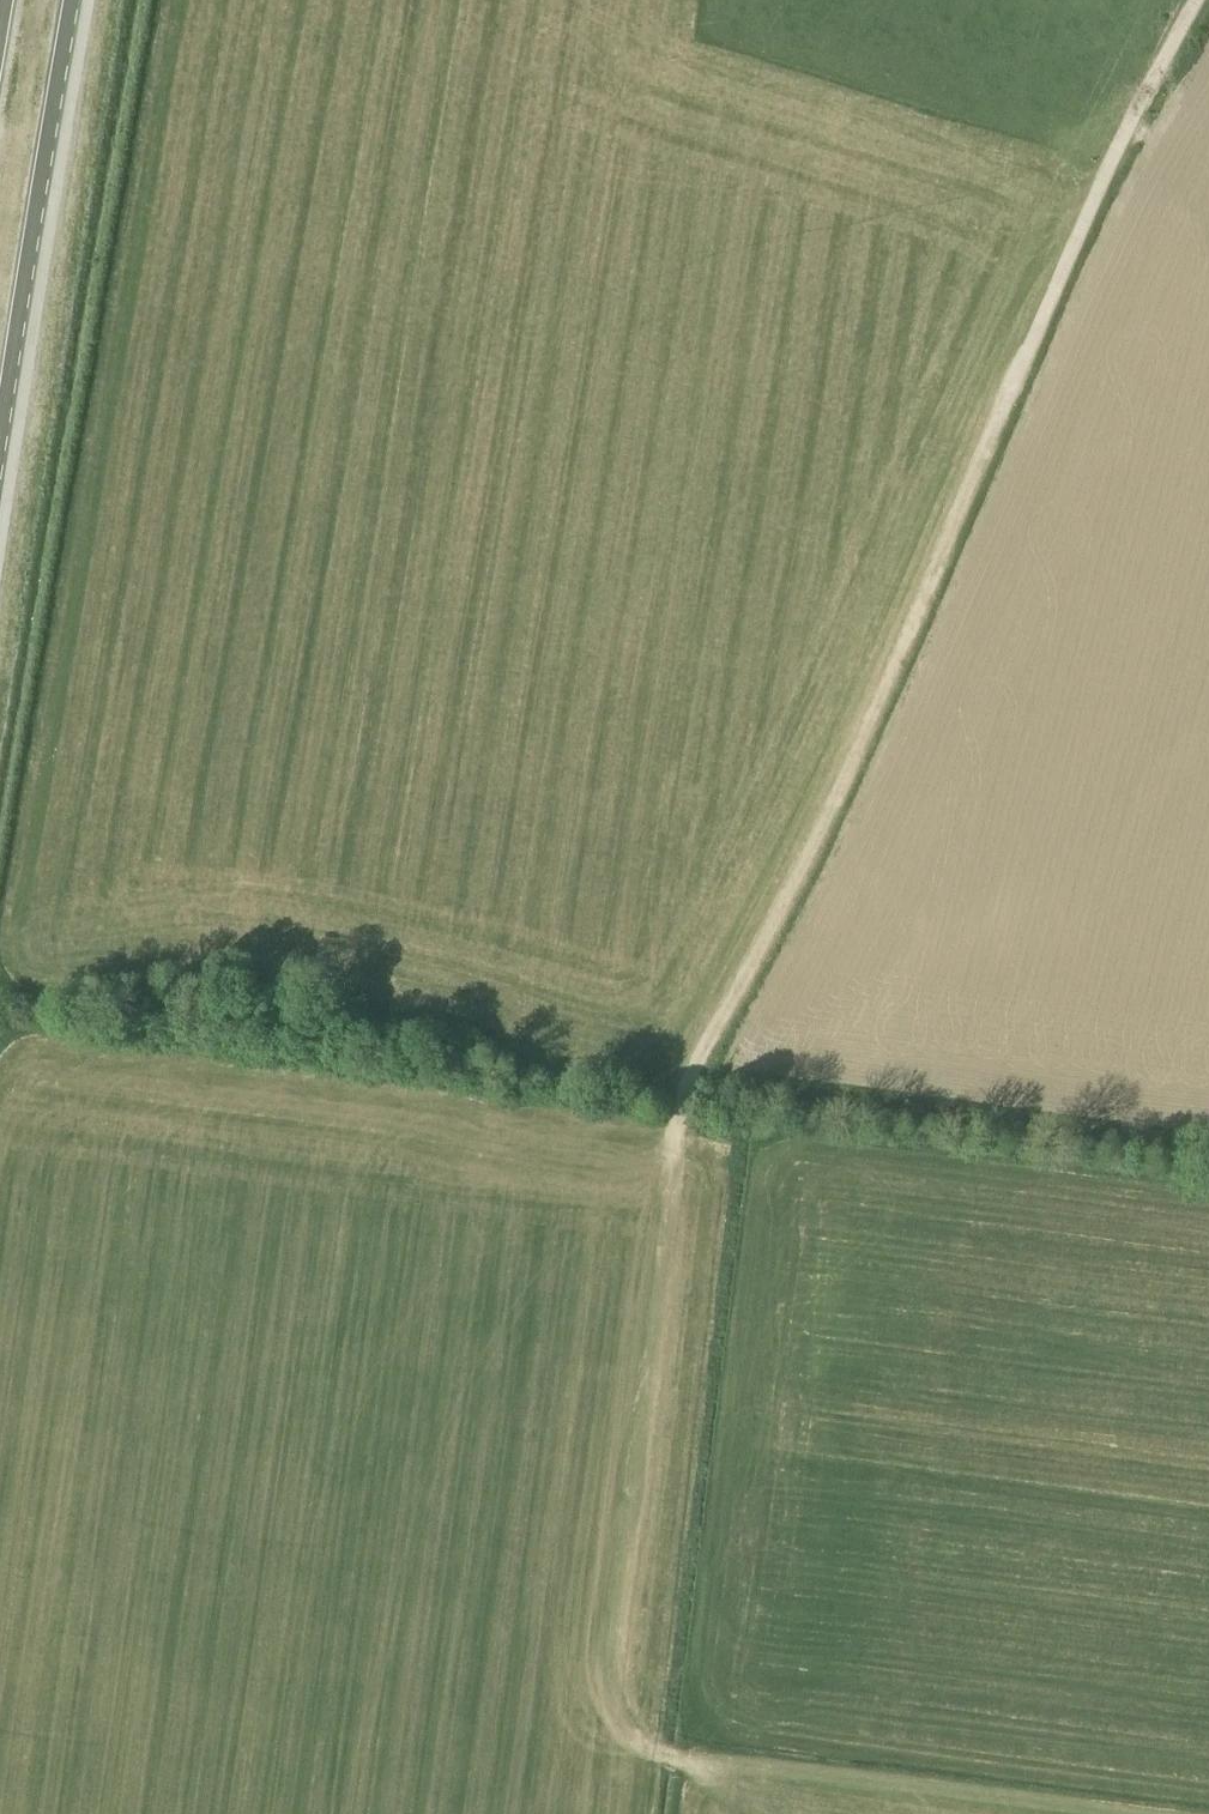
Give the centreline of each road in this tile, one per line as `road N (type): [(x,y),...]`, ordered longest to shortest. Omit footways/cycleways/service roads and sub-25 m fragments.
road 1 (primary): [(0,456),(77,0)]

